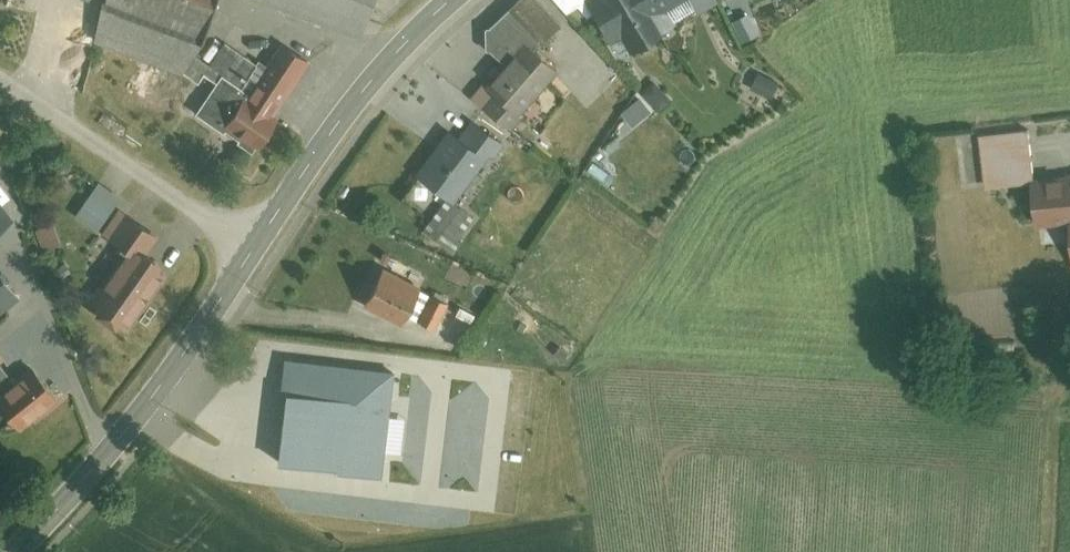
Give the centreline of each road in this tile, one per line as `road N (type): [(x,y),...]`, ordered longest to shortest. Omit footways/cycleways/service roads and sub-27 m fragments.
road 1 (tertiary): [(252,253),(151,403),(8,551)]
road 2 (tertiary): [(449,0),(343,116),(252,253)]
road 3 (residential): [(0,85),(252,253)]
road 4 (track): [(1069,384),(1051,421),(1043,551)]

